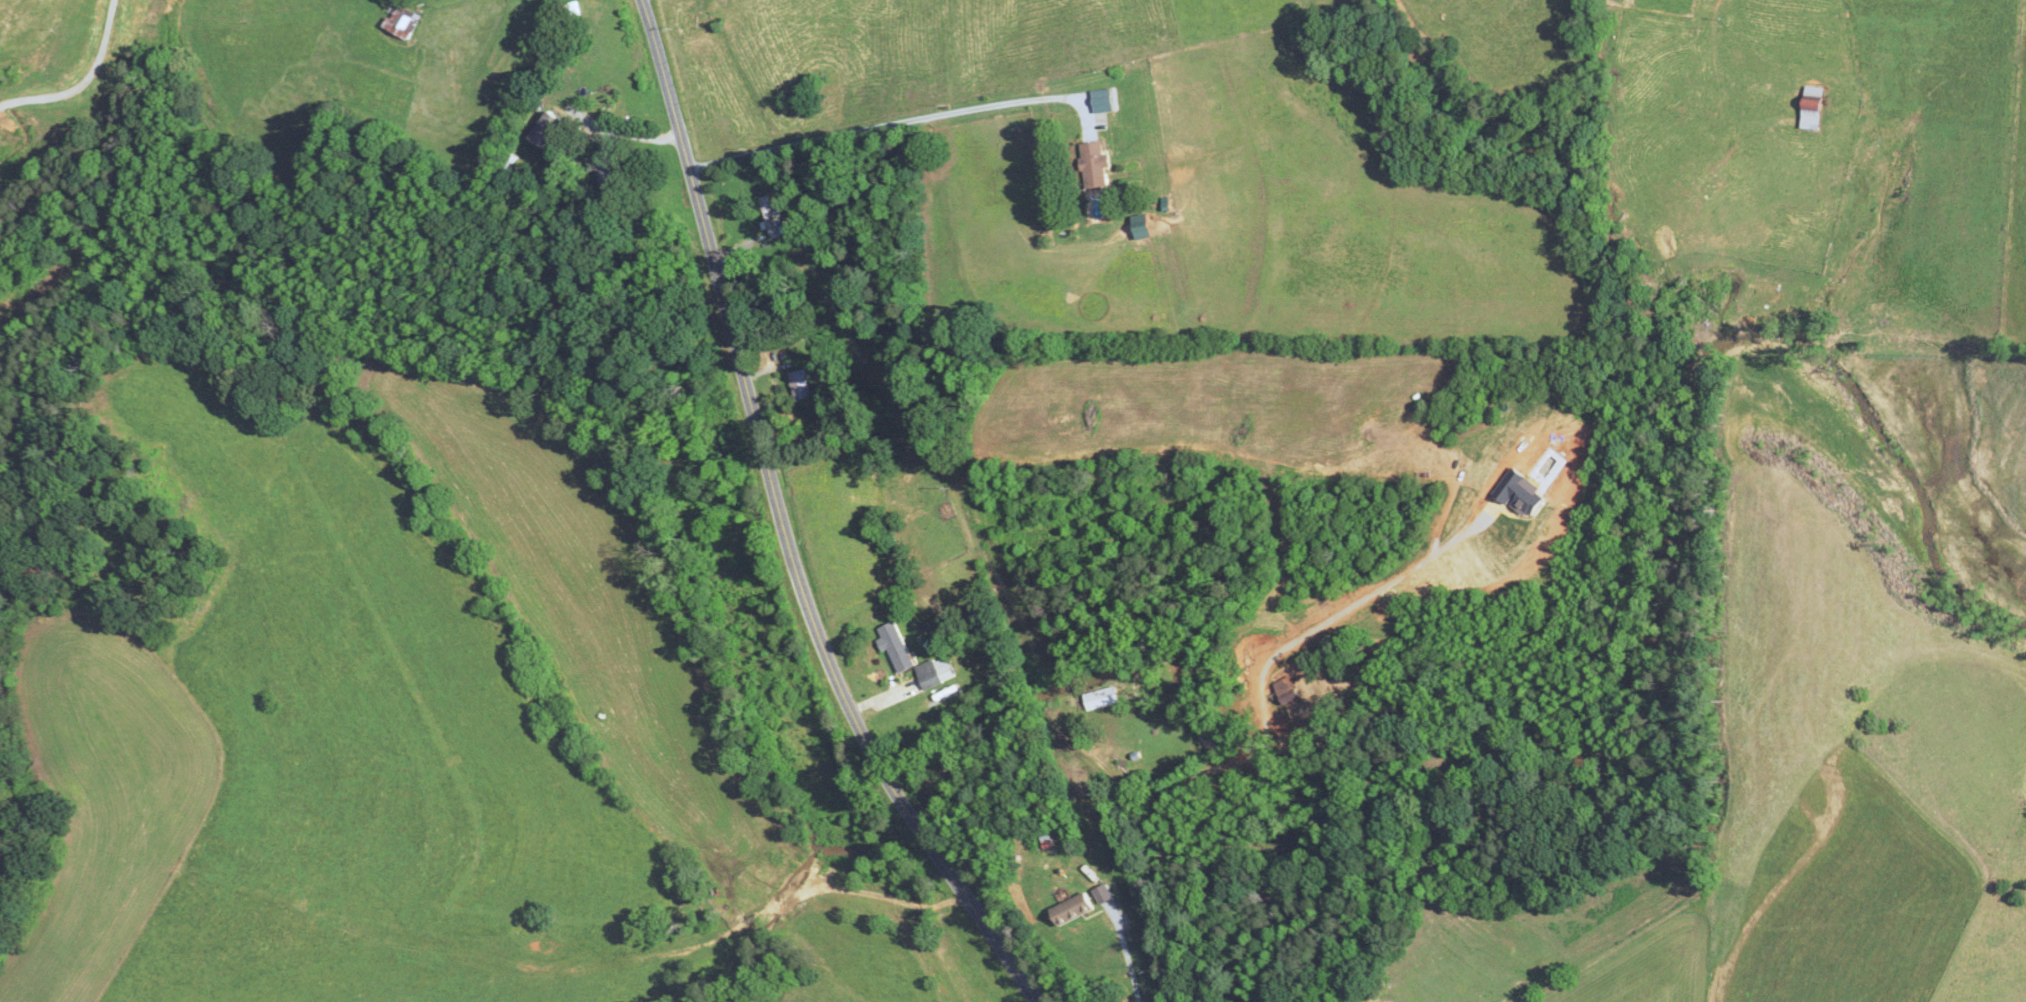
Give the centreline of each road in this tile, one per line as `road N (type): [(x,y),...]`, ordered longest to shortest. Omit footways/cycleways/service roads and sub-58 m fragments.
road 1 (residential): [(1036,1001),(880,765),(816,630),(641,0)]
road 2 (residential): [(1164,1001),(1156,802),(1250,747),(1261,729),(1257,667),(1264,650),(1484,507)]
road 3 (residential): [(688,170),(1018,100),(1077,101),(1086,140)]

